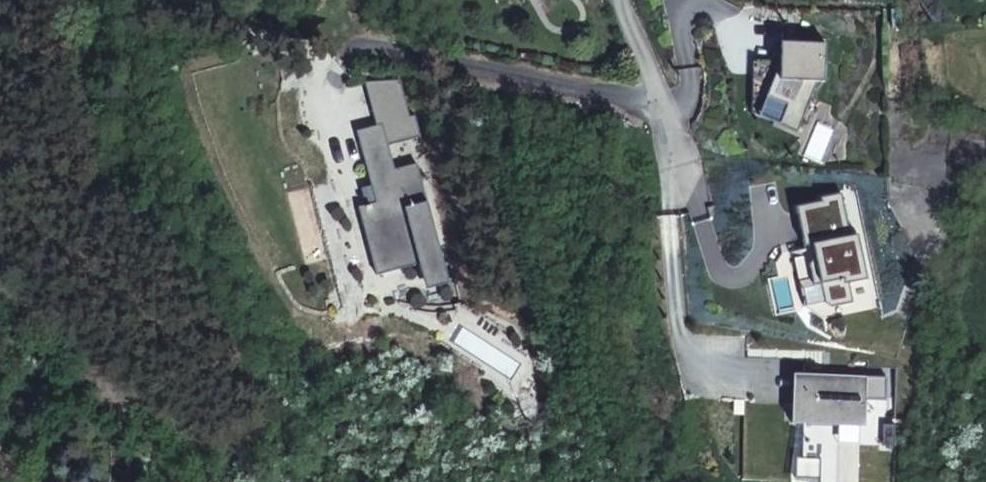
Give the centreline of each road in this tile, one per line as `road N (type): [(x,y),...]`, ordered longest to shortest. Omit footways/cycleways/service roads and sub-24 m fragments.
road 1 (residential): [(620,0),(687,165)]

